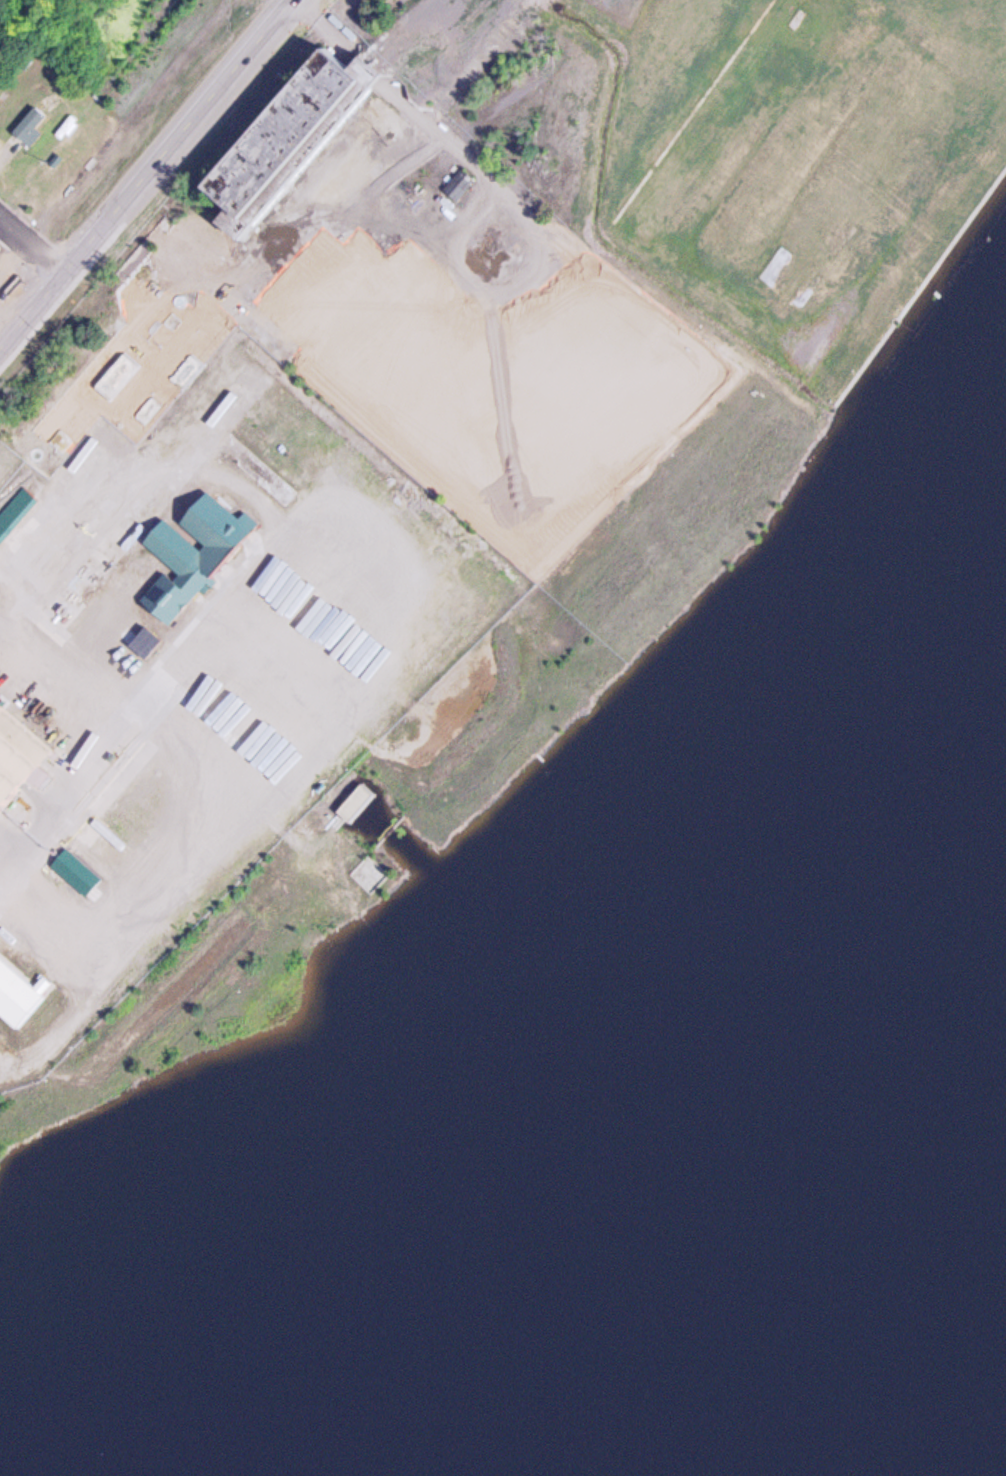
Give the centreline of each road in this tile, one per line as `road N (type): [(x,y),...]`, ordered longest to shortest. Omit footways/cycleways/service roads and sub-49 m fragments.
road 1 (secondary): [(0,347),(293,0)]

